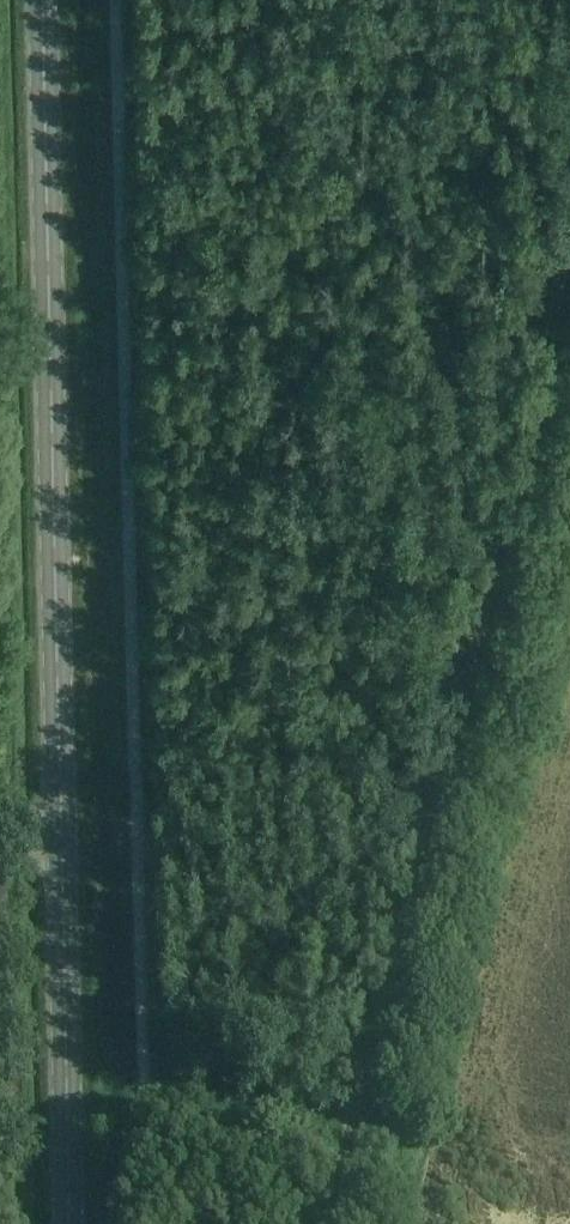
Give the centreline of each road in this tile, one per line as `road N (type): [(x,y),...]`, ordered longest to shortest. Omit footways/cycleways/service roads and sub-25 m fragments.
road 1 (primary): [(67,1223),(43,0)]
road 2 (track): [(329,1223),(346,1129),(569,270)]

